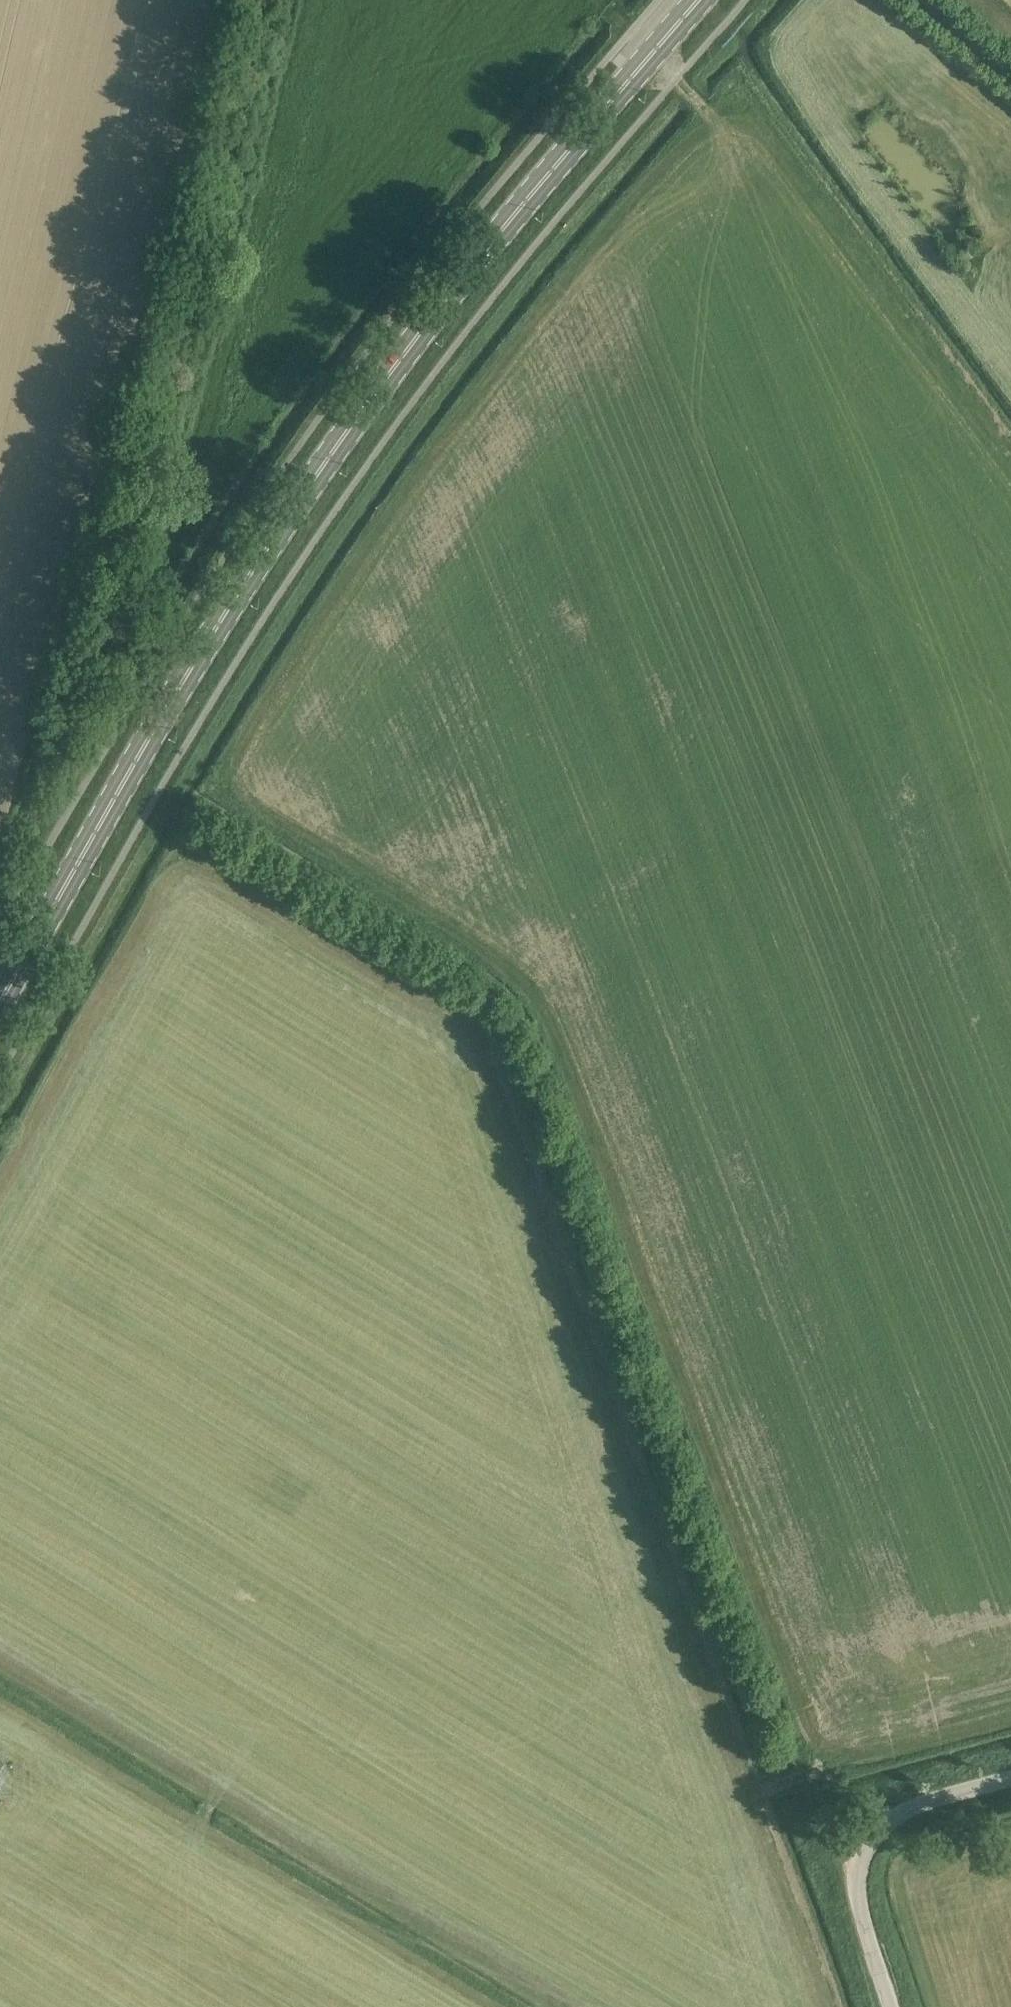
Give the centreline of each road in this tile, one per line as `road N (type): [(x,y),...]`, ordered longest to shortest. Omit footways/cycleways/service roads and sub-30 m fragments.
road 1 (primary): [(0,1004),(148,741),(314,480),(527,199),(699,0)]
road 2 (unclassified): [(895,2006),(863,1905),(866,1855),(890,1817),(1010,1779)]

